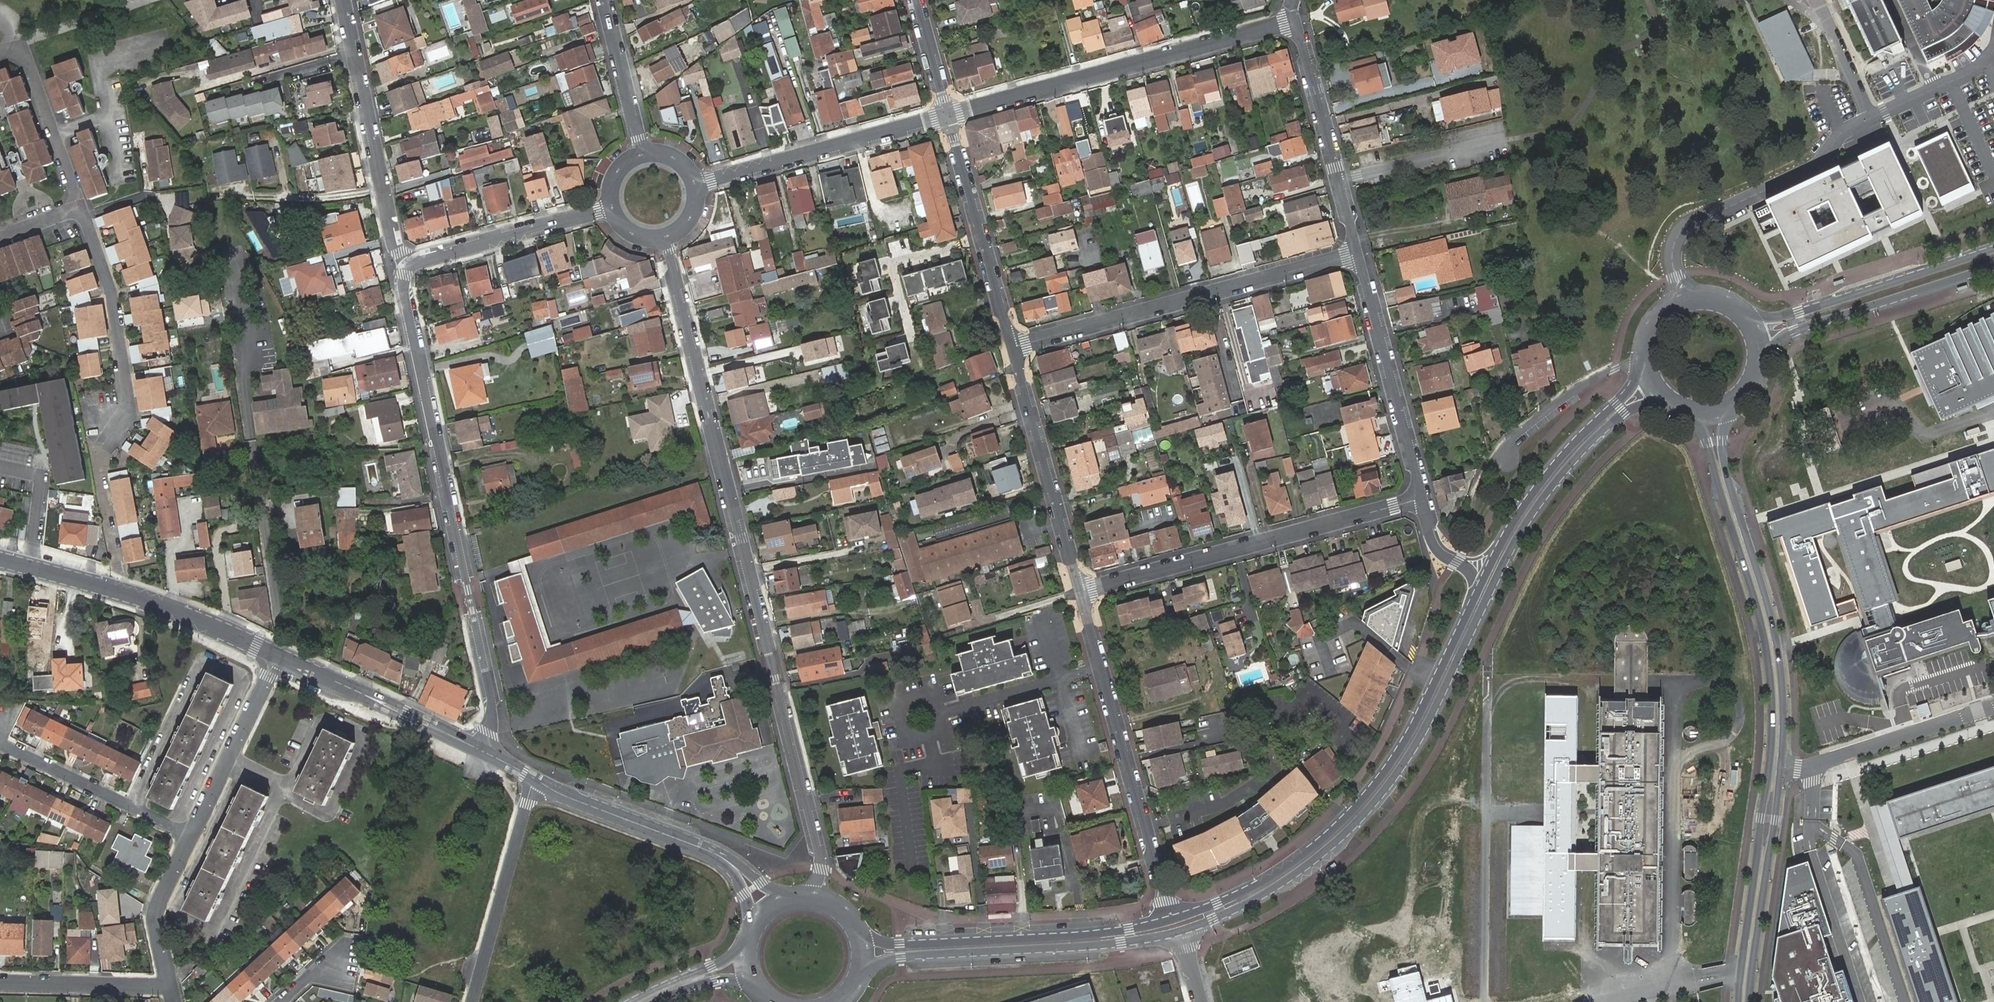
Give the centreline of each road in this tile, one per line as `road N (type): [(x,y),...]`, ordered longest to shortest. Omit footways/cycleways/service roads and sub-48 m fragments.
road 1 (secondary): [(1181,931),(1274,889),(1369,809),(1416,744),(1547,492),(1624,414),(1676,405)]
road 2 (residential): [(667,238),(808,803),(822,869),(813,897)]
road 3 (tertiary): [(1676,405),(1707,443),(1769,664),(1770,764),(1739,1001)]
road 4 (residential): [(481,749),(493,707),(403,286),(411,264)]
road 5 (secondary): [(1482,582),(1410,734),(1358,805),(1264,881),(1171,920)]
road 6 (tertiary): [(1781,766),(1775,631),(1722,459),(1742,396)]
road 7 (residential): [(949,115),(1294,22)]
road 8 (residential): [(1014,346),(1357,253)]
road 9 (residential): [(1082,592),(1422,498)]
road 10 (residential): [(1171,920),(1082,592)]
road 11 (secondary): [(856,985),(875,965),(901,956),(1098,945),(1181,931)]
road 12 (secondary): [(1171,920),(1096,934),(925,944),(886,942),(854,921)]
road 13 (tertiary): [(0,561),(173,609),(279,656)]
road 14 (secondary): [(1645,359),(1616,404),(1546,477),(1482,582)]
road 15 (residential): [(341,0),(397,245),(411,264)]
road 16 (secondary): [(1754,378),(1795,331),(1993,265)]
road 17 (secondary): [(1993,249),(1799,313),(1740,311)]
road 18 (residential): [(696,185),(949,115)]
road 19 (residential): [(1082,592),(1014,346)]
road 20 (residential): [(1357,253),(1422,498)]
road 21 (residential): [(1014,346),(949,115)]
road 22 (residential): [(1294,22),(1357,253)]
road 23 (tertiary): [(1750,1001),(1781,766)]
road 24 (residential): [(534,779),(472,1001)]
road 25 (residential): [(85,210),(117,297),(130,382),(111,429)]
road 26 (tertiary): [(534,779),(738,870)]
road 27 (tertiary): [(279,656),(481,749)]
road 28 (residential): [(1781,766),(1813,766),(1993,706)]
road 29 (residential): [(194,836),(0,747)]
road 30 (residential): [(411,264),(611,207)]
road 31 (residential): [(194,836),(279,656)]
road 32 (residential): [(16,48),(85,210)]
road 33 (residential): [(174,990),(0,984)]
road 34 (unclassified): [(1993,412),(1924,435),(1895,402),(1849,418)]
road 35 (residential): [(174,990),(158,917),(194,836)]
road 36 (residential): [(643,153),(605,0)]
road 37 (secondary): [(1740,311),(1704,297),(1684,300),(1654,323),(1645,359)]
road 38 (secondary): [(749,939),(712,968),(632,1001)]

